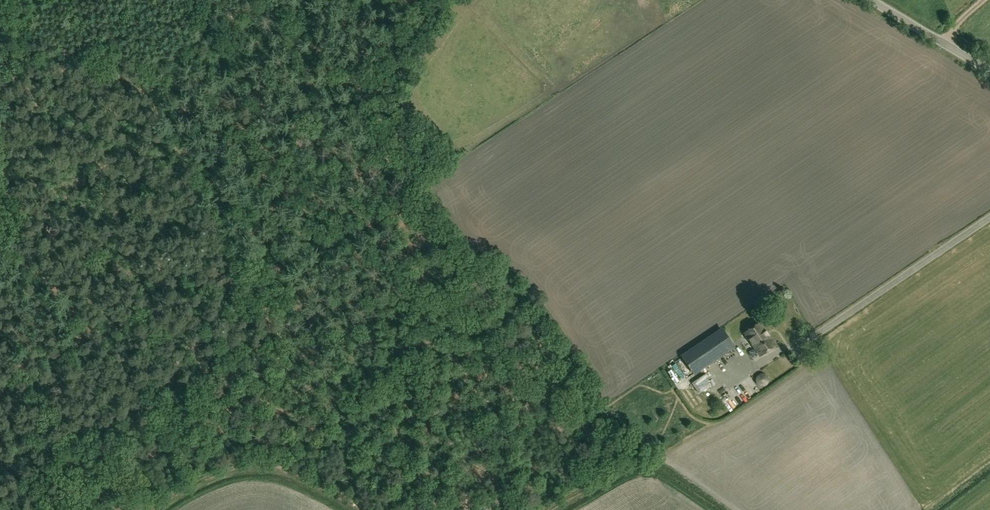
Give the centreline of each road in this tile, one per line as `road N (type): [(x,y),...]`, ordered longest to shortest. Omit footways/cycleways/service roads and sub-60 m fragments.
road 1 (unclassified): [(989,73),(870,0)]

